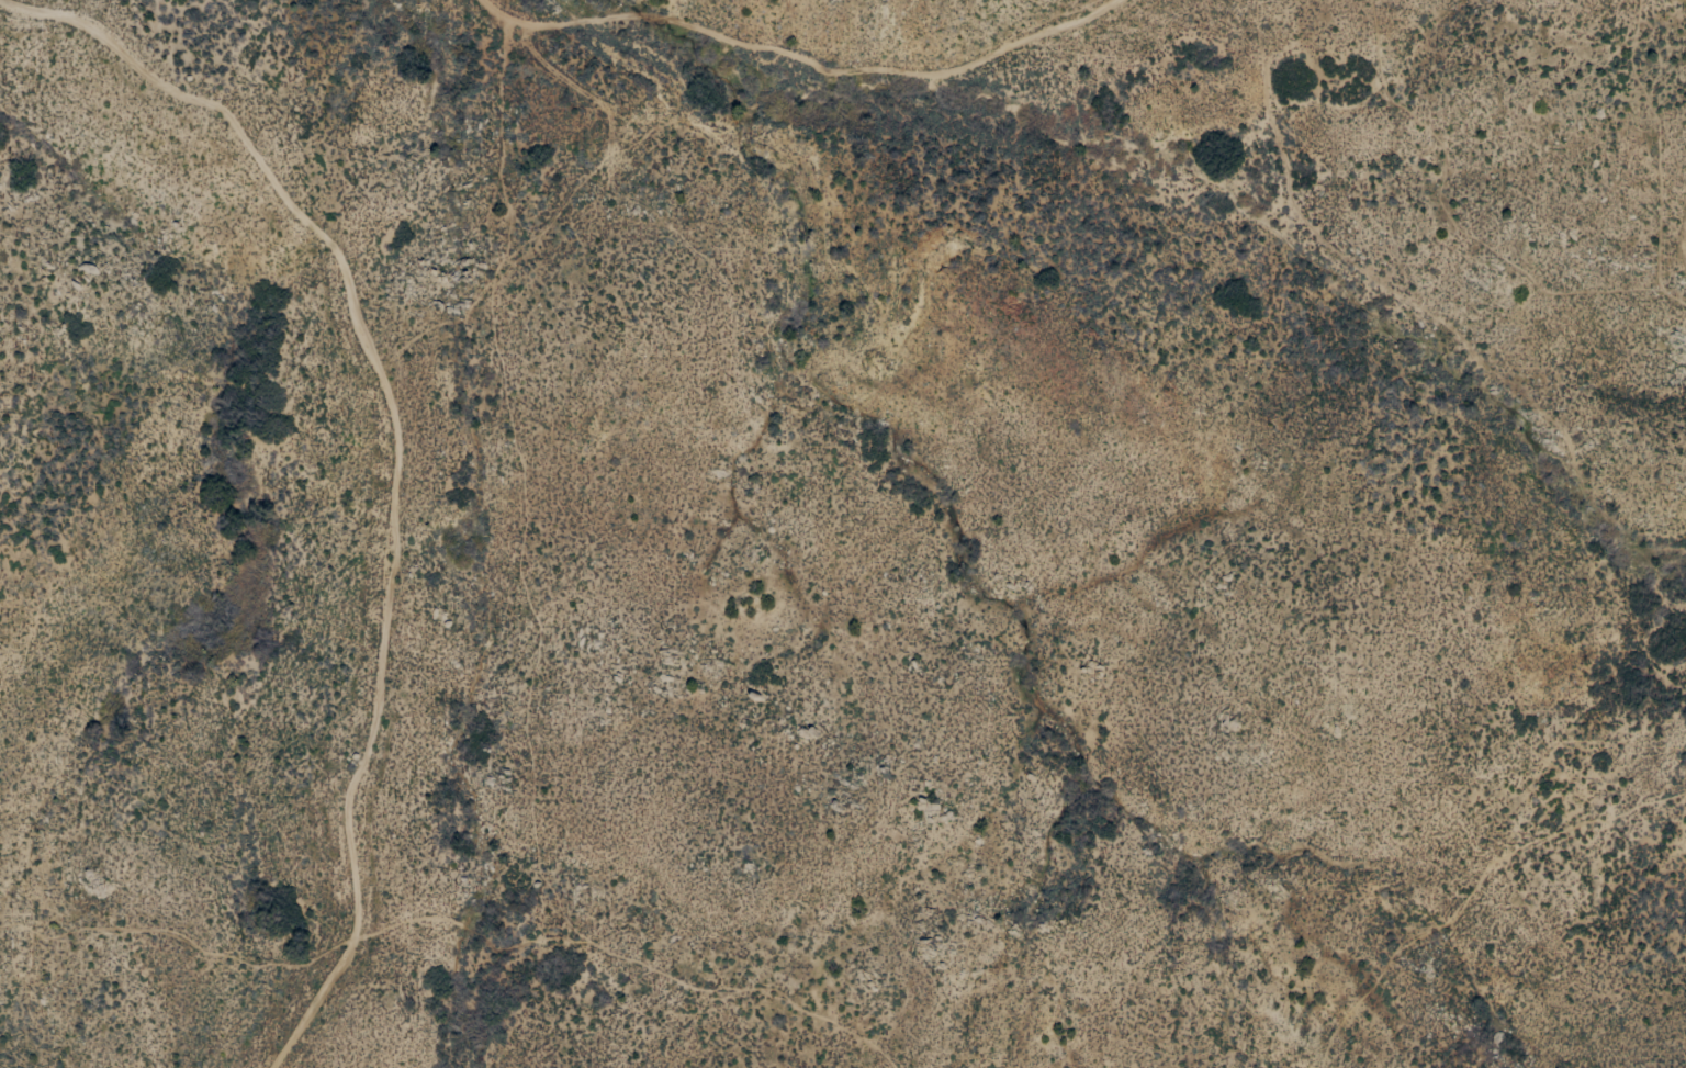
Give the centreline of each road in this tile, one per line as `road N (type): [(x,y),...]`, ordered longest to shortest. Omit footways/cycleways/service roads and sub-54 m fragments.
road 1 (track): [(808,0),(898,21),(1042,0)]

